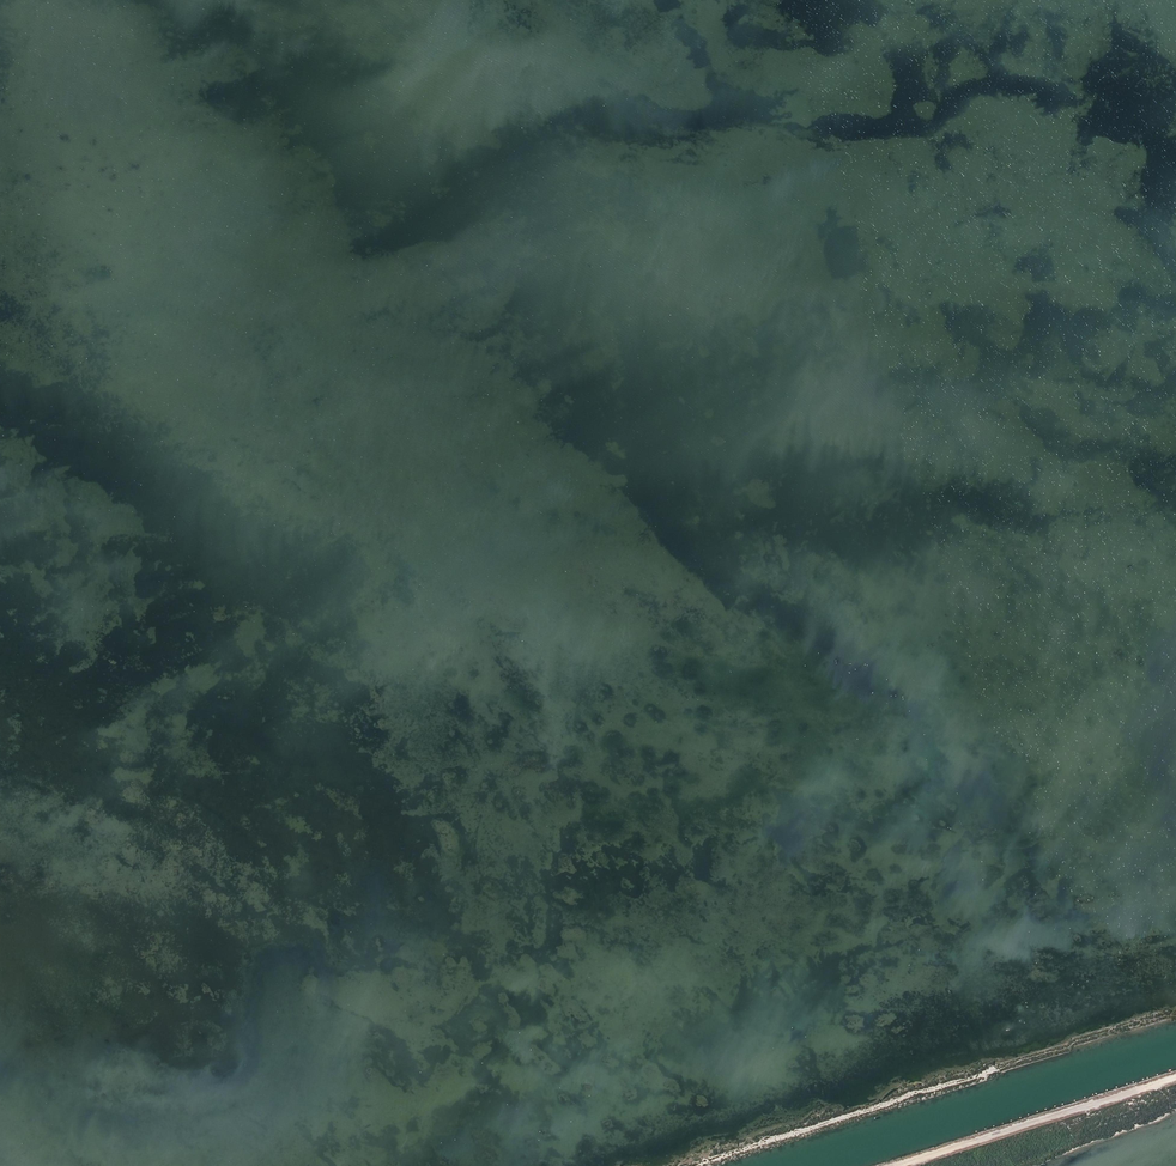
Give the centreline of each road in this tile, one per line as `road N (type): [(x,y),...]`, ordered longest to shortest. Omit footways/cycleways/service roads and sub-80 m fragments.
road 1 (track): [(1175,1077),(895,1165)]

